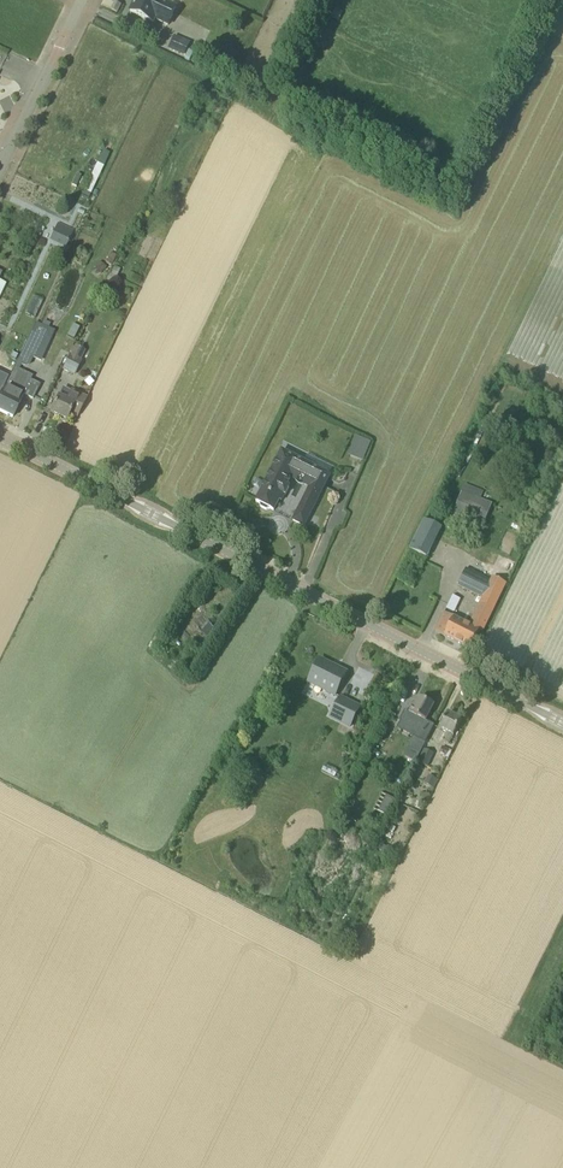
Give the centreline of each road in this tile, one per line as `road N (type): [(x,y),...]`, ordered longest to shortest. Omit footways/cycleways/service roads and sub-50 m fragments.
road 1 (tertiary): [(562,721),(0,437)]
road 2 (residential): [(0,161),(79,0)]

